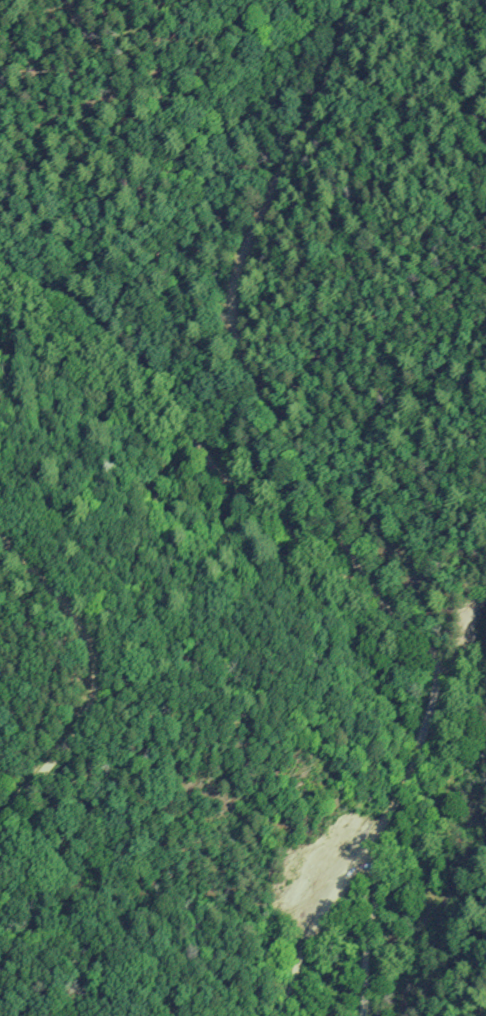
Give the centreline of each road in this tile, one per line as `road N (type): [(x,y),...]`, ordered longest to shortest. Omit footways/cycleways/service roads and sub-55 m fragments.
road 1 (residential): [(363,1015),(377,880),(370,846),(414,759),(436,667),(369,590),(258,394),(233,322),(239,269),(329,79),(354,0)]
road 2 (track): [(0,268),(118,350),(176,408),(225,481),(369,590)]
road 3 (residential): [(0,536),(78,622),(96,658),(91,710),(0,831)]
road 4 (residential): [(286,1015),(311,932),(370,846)]

